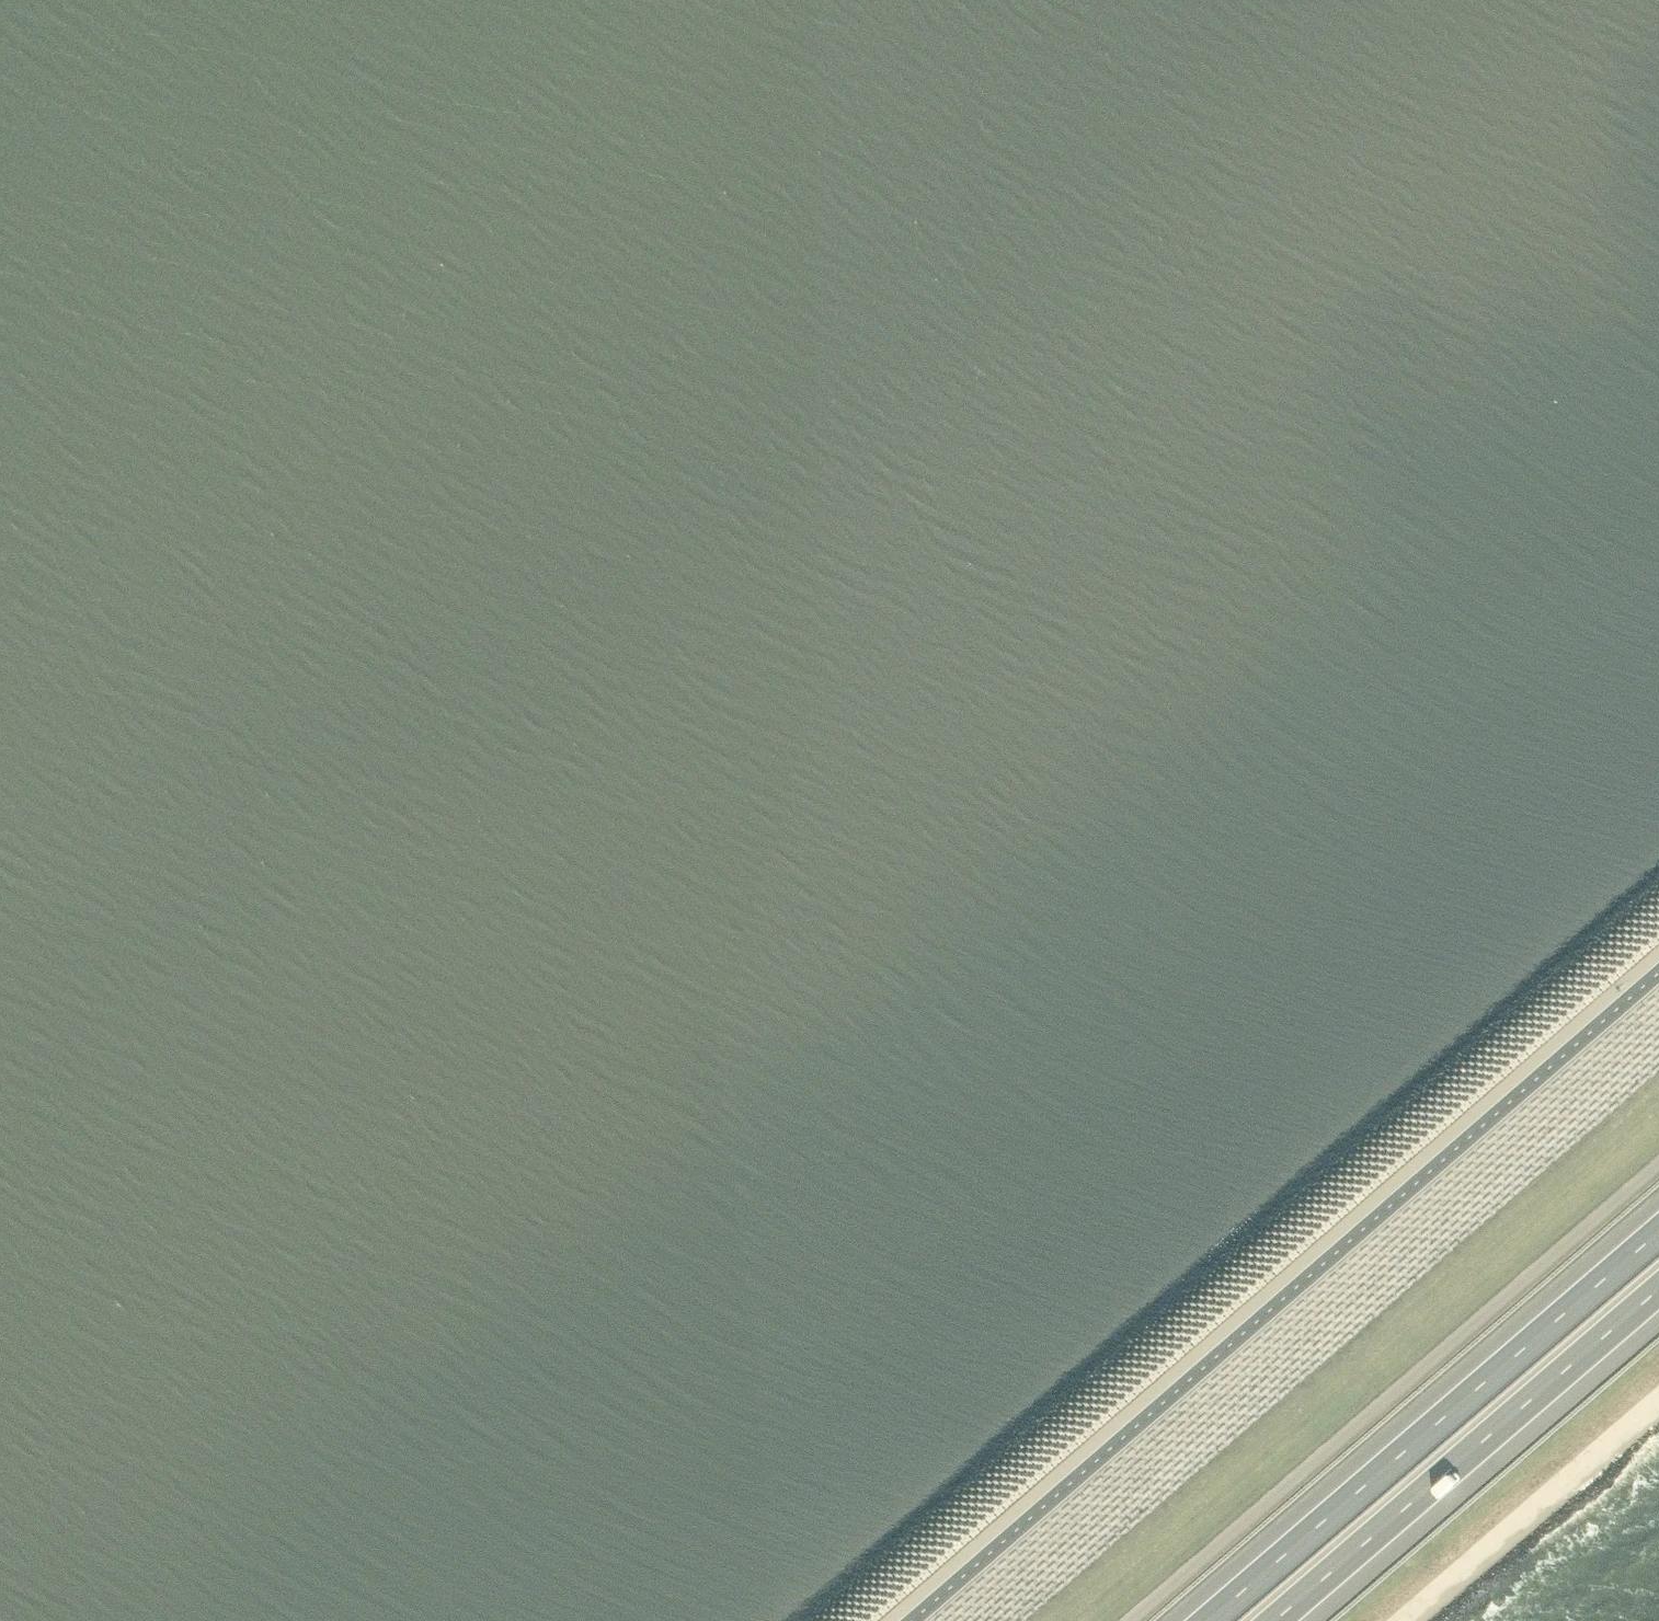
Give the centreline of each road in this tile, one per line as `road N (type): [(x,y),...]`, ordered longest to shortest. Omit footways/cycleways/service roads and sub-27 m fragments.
road 1 (motorway): [(1658,1235),(1212,1620)]
road 2 (motorway): [(1283,1620),(1658,1297)]

